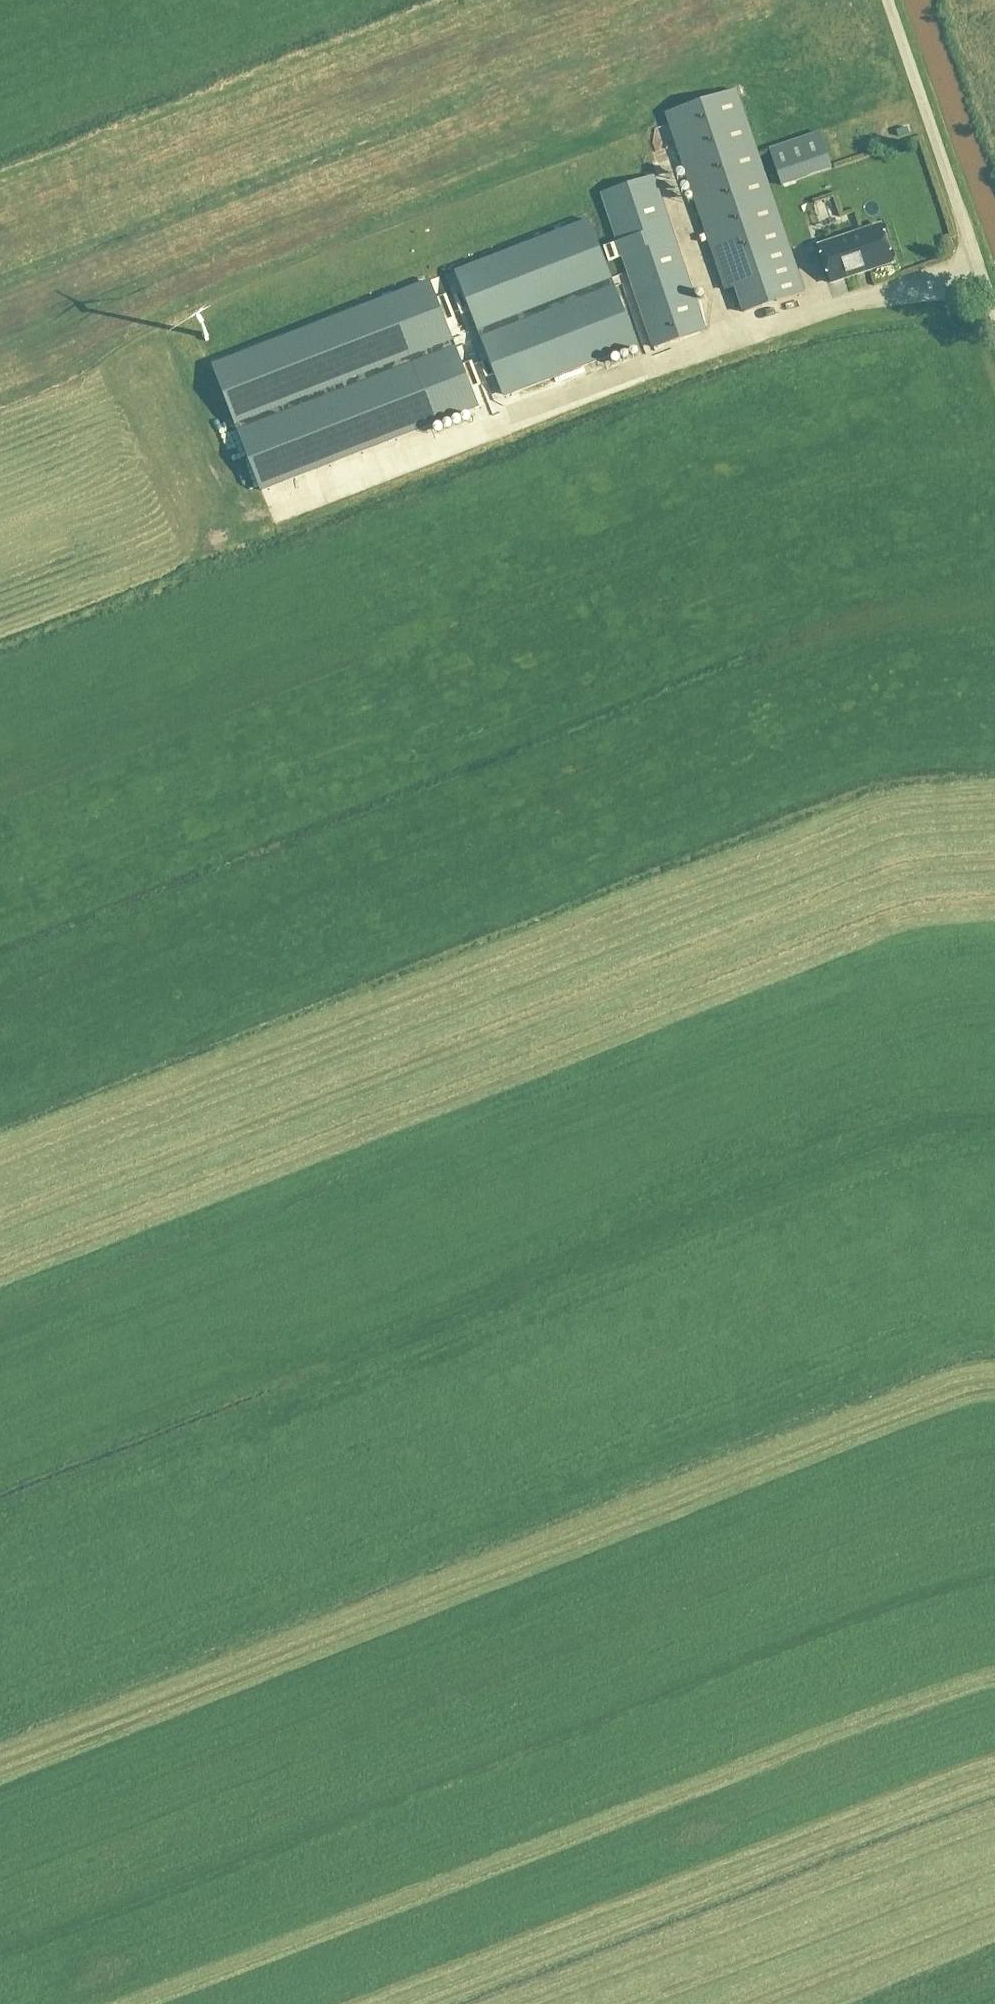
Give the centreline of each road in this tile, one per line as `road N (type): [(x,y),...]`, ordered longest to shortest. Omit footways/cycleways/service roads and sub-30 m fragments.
road 1 (unclassified): [(994,331),(882,0)]

